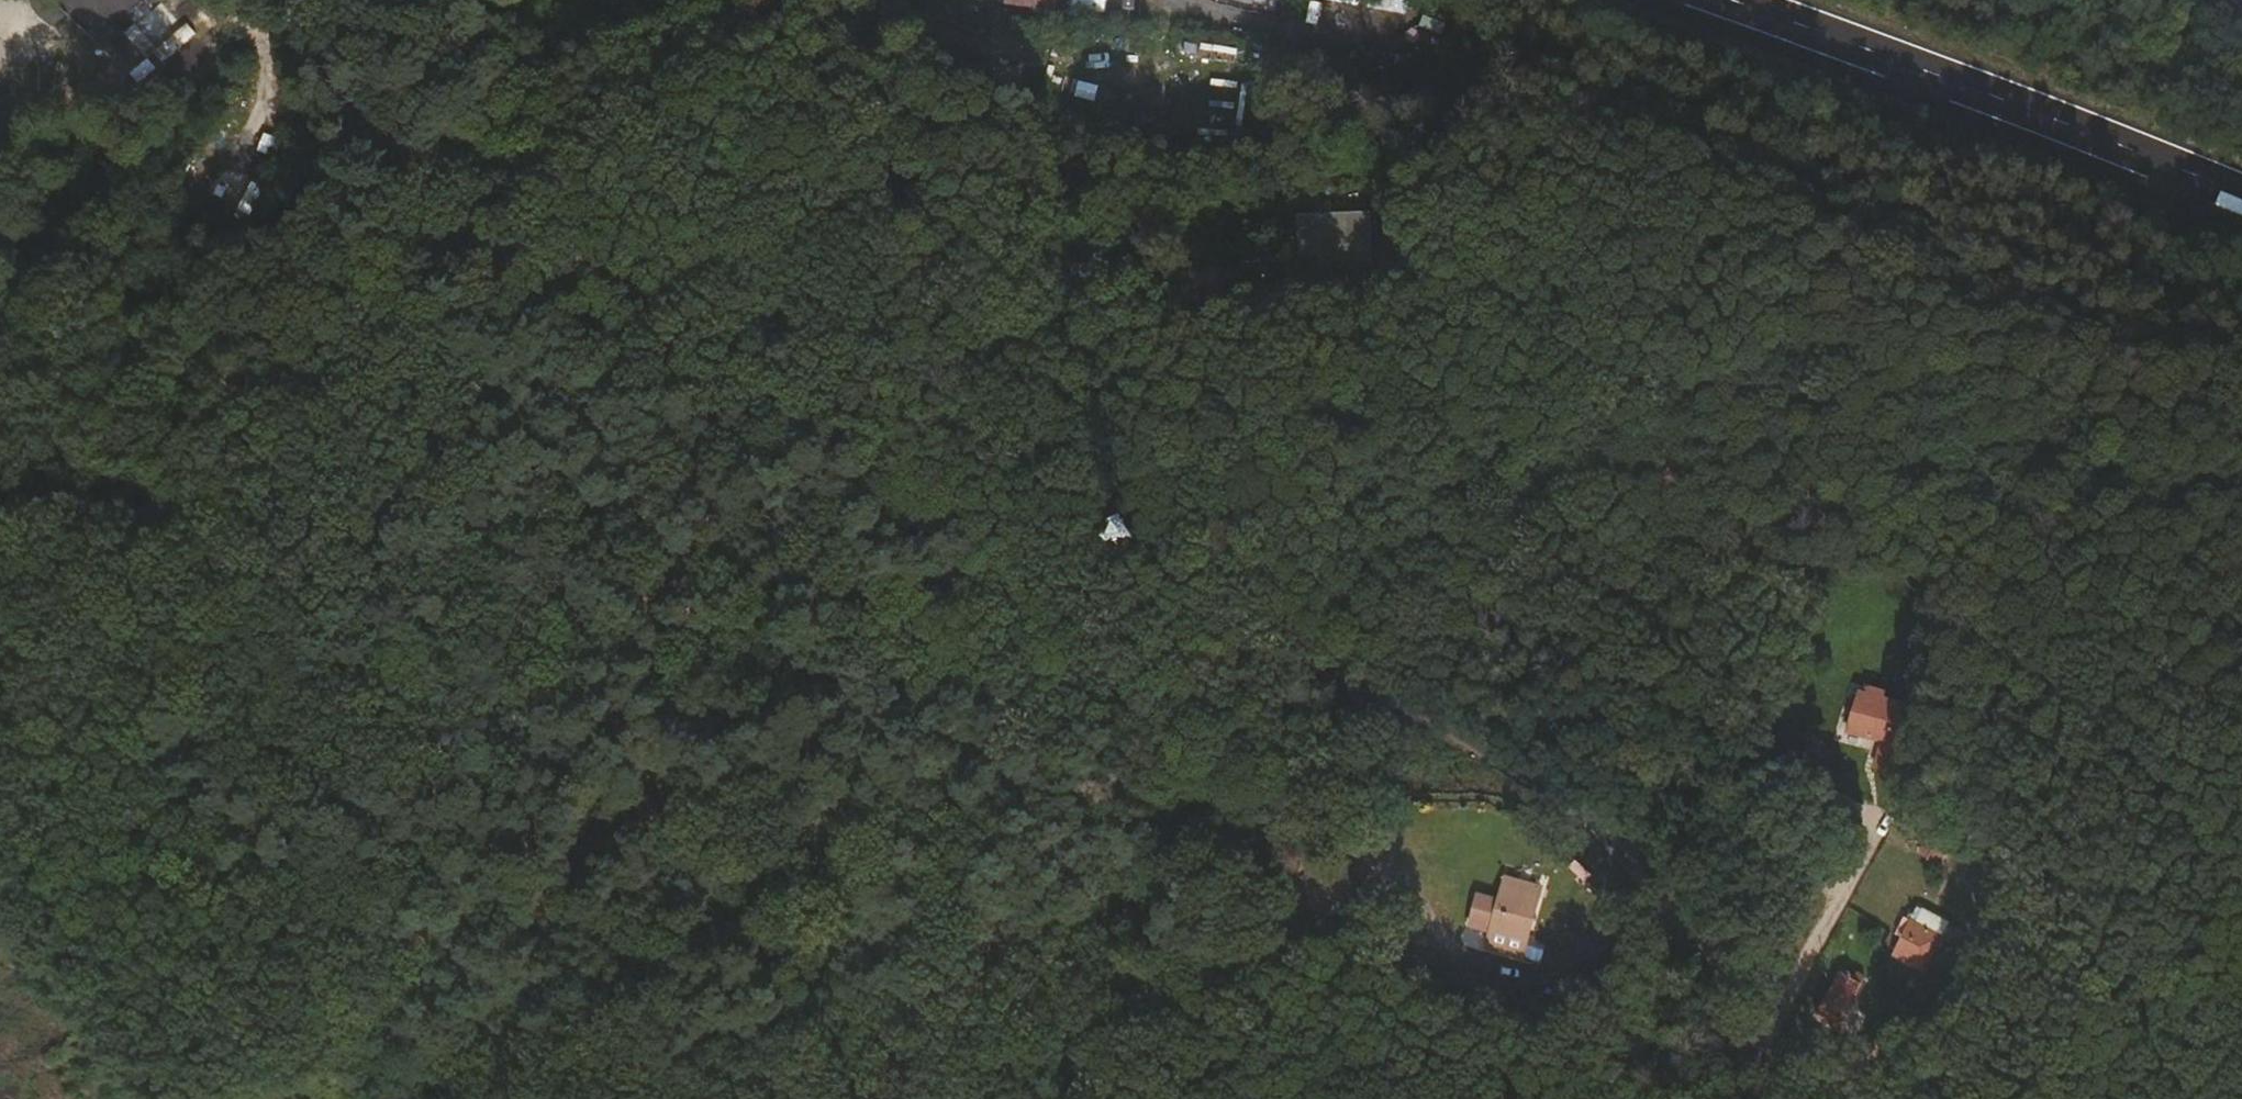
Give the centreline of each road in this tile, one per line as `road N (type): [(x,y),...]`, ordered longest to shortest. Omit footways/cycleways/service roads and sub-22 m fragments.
road 1 (unclassified): [(1764,1098),(1675,925),(1601,832),(1509,757),(1384,699),(1347,670),(1217,503),(1138,360),(1082,282),(871,82),(769,0)]
road 2 (trunk): [(1738,0),(2241,193)]

